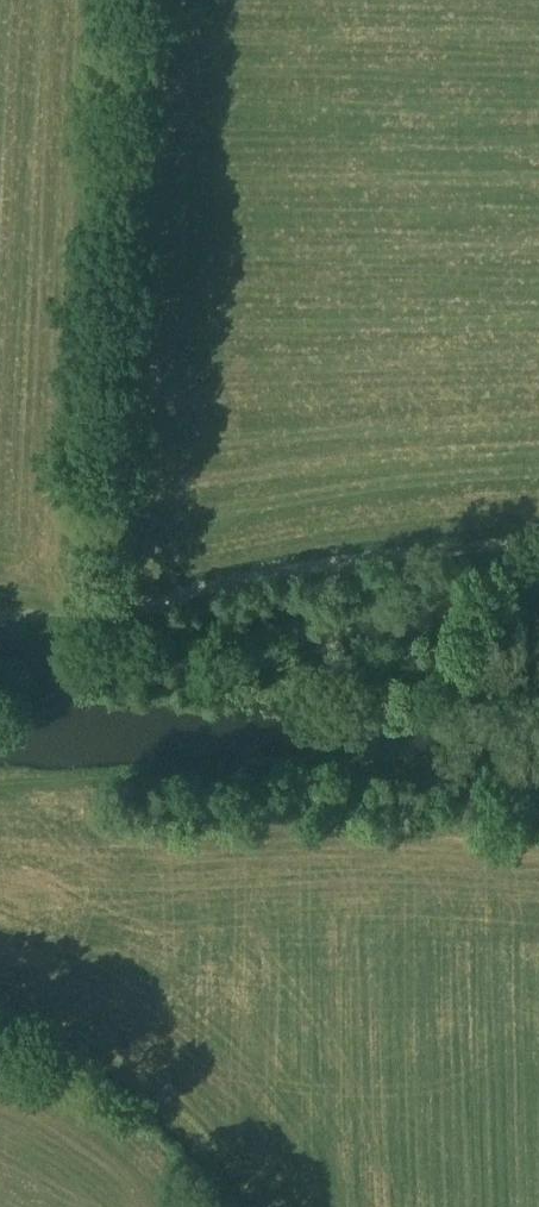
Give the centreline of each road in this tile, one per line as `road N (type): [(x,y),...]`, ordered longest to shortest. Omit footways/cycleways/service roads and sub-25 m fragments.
road 1 (track): [(0,613),(77,612),(288,567),(538,540)]
road 2 (track): [(538,774),(0,784)]

